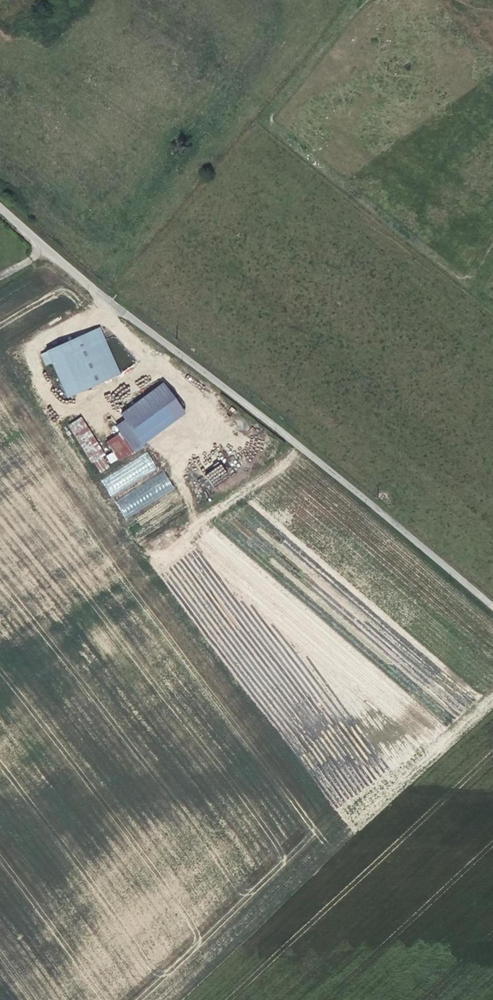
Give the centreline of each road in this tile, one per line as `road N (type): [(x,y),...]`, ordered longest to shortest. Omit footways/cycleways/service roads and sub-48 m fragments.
road 1 (unclassified): [(0,209),(492,612)]

